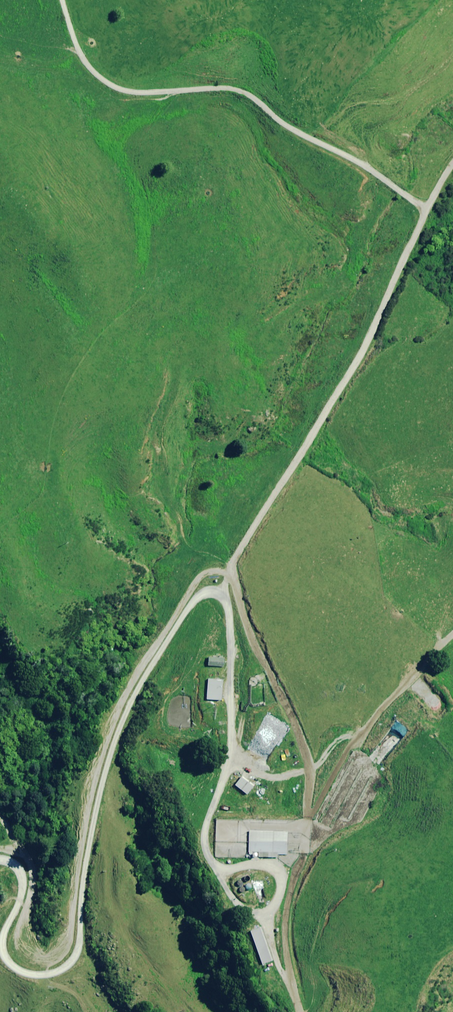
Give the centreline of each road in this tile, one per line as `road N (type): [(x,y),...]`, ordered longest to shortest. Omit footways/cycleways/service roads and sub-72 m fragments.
road 1 (track): [(229,574),(205,573),(194,584),(117,710),(91,798),(69,940),(58,957),(30,957),(18,946),(33,869),(0,817)]
road 2 (track): [(221,595),(235,558),(367,345),(452,164)]
road 3 (track): [(428,210),(369,167),(277,119),(251,95),(228,87),(125,91),(108,83),(77,49),(63,0)]
road 4 (track): [(293,992),(286,917),(311,816),(352,741),(452,633)]
road 5 (track): [(311,816),(310,761),(254,643),(231,568)]
road 6 (track): [(230,761),(281,777),(309,771),(341,738),(355,739)]

